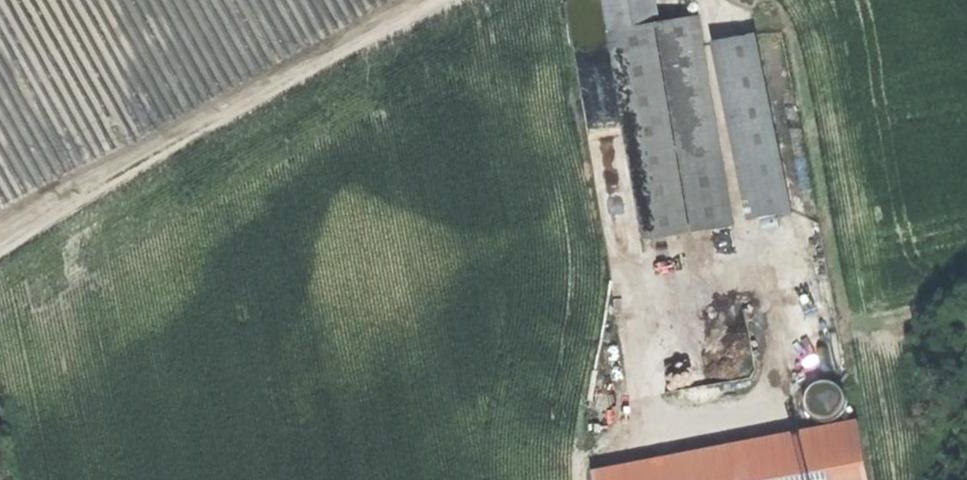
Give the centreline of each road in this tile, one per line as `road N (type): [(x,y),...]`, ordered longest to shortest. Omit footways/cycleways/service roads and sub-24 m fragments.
road 1 (track): [(437,0),(154,149),(0,247)]

